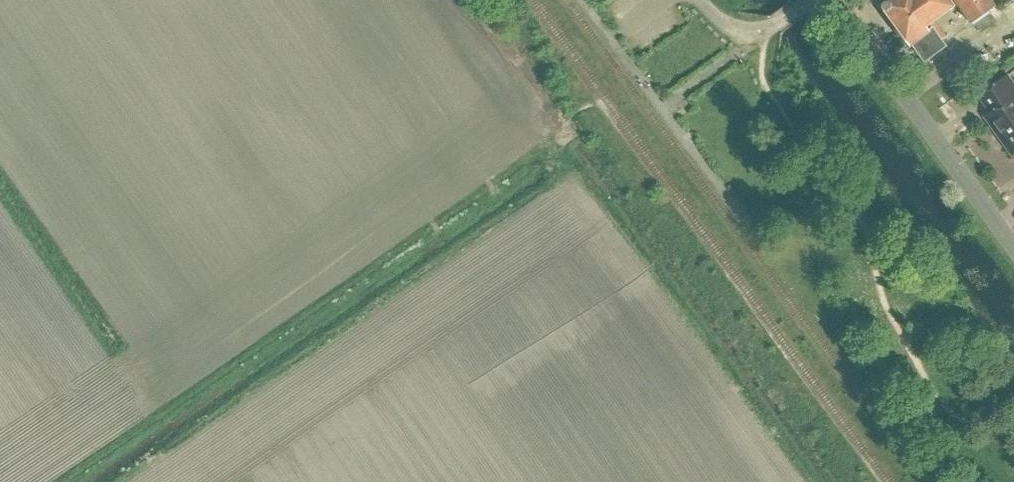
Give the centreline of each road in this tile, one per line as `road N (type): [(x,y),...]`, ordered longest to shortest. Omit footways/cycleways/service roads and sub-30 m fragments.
road 1 (residential): [(1013,244),(838,0)]
road 2 (unclassified): [(805,2),(747,31),(733,30),(699,0)]

